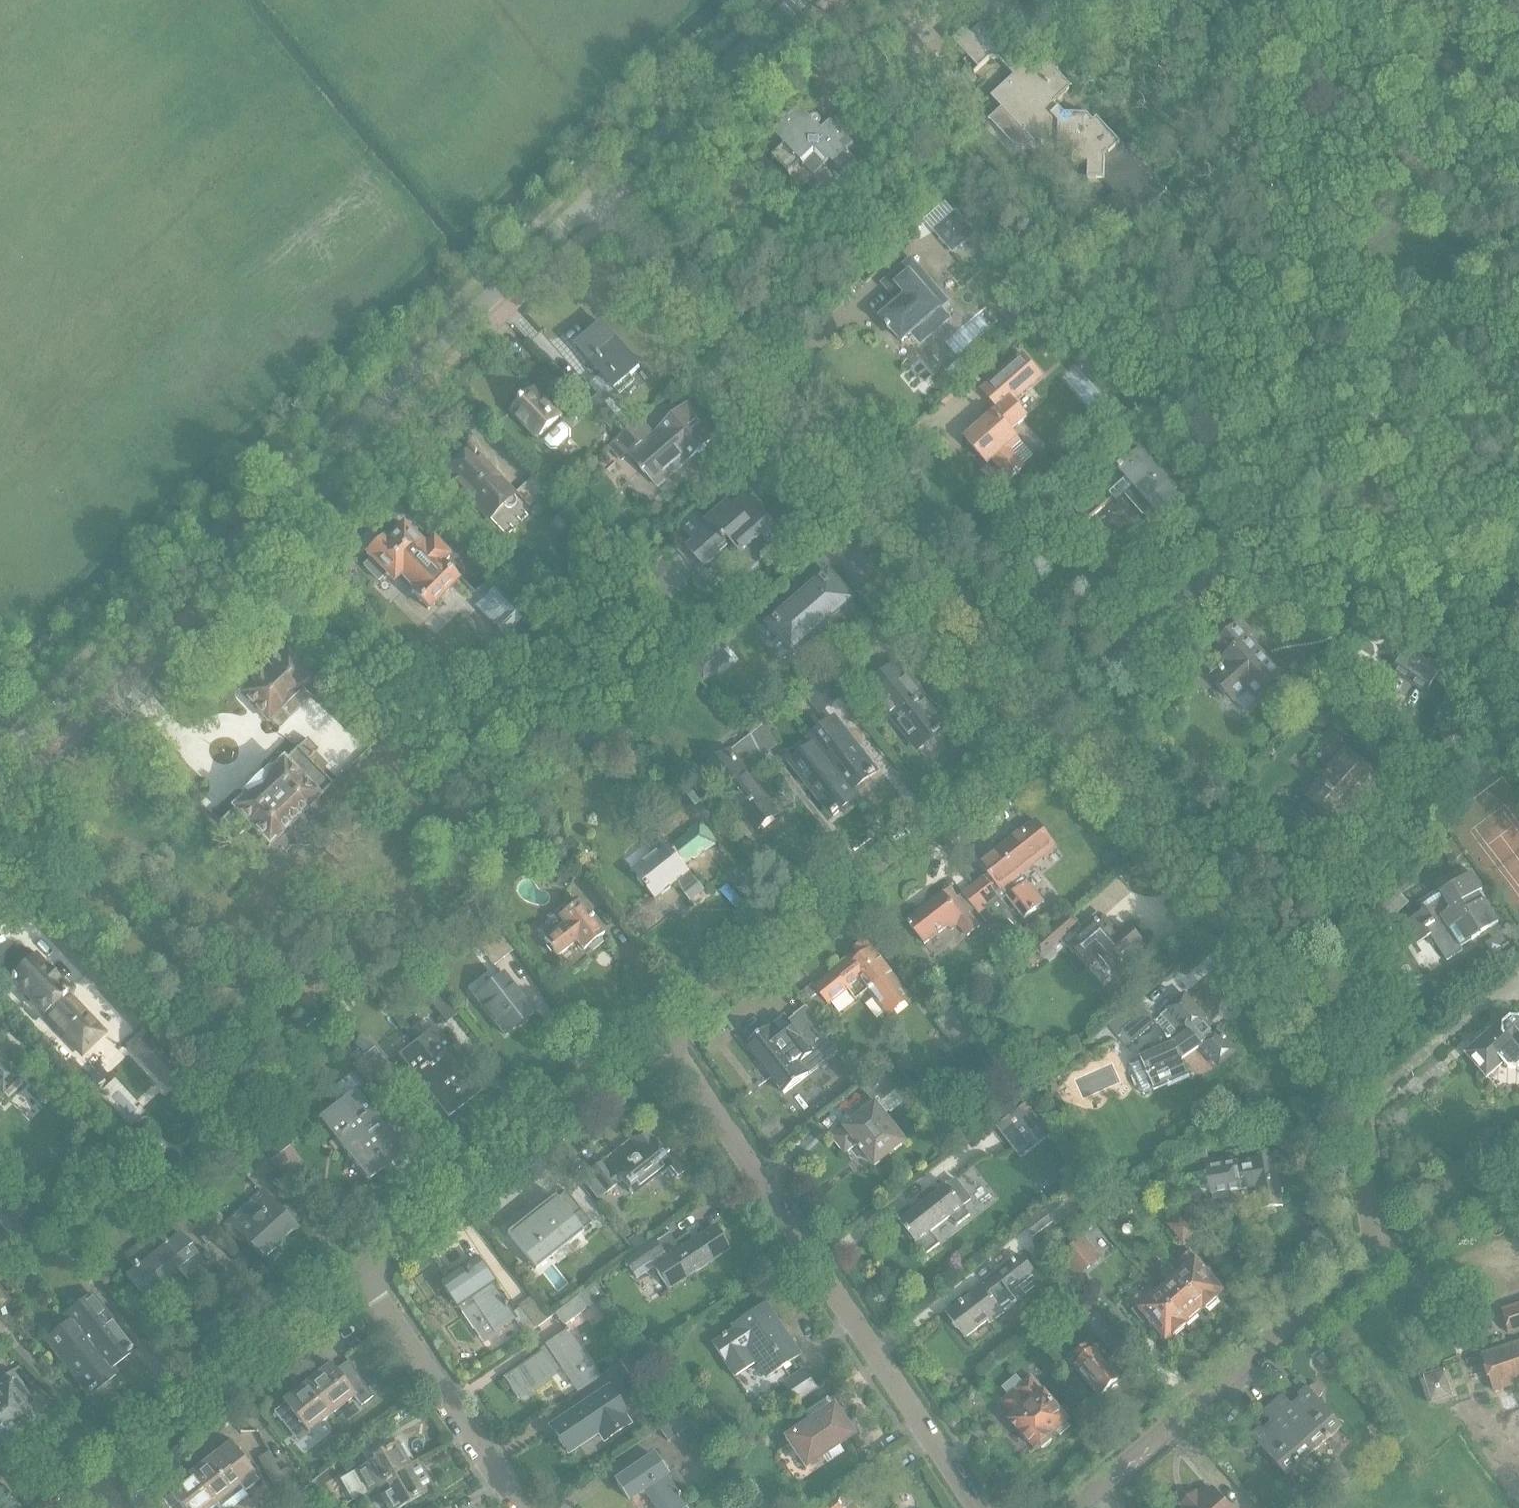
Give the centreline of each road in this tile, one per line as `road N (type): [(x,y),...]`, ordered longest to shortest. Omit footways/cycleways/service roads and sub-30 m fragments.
road 1 (residential): [(1073,1507),(1375,1245),(1345,1077),(1314,1011),(1058,719)]
road 2 (residential): [(0,772),(599,195)]
road 3 (residential): [(1058,719),(599,195)]
road 4 (residential): [(980,1507),(661,1028)]
road 5 (residential): [(661,1028),(1058,719)]
road 6 (residential): [(359,1267),(661,1028)]
road 7 (residential): [(96,1473),(359,1267)]
road 8 (residential): [(521,1507),(359,1267)]
road 9 (residential): [(798,0),(599,195)]

